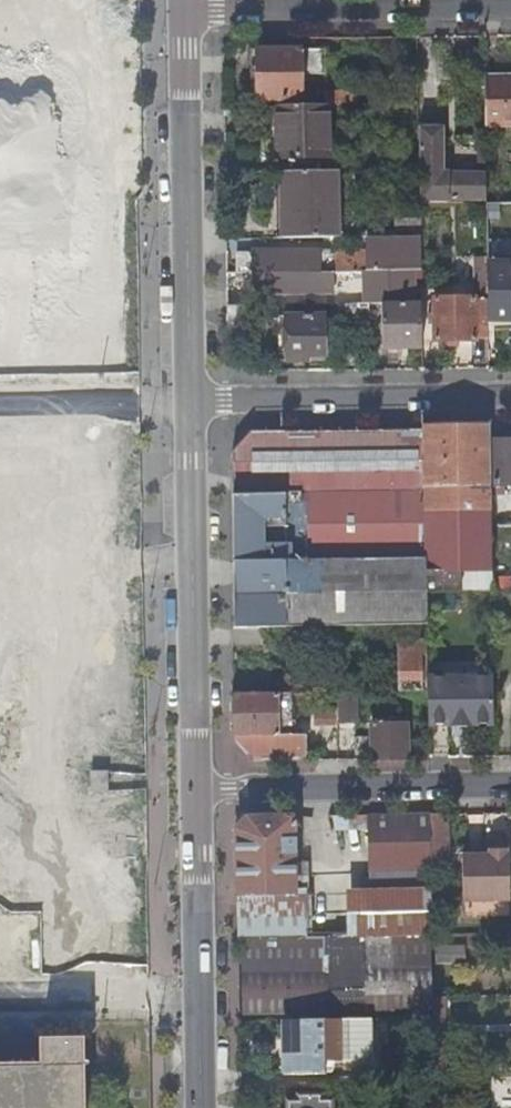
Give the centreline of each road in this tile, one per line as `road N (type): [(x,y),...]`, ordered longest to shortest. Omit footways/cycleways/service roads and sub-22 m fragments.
road 1 (secondary): [(188,400),(195,789)]
road 2 (secondary): [(179,12),(188,400)]
road 3 (residential): [(510,8),(179,12)]
road 4 (residential): [(188,400),(510,396)]
road 5 (residential): [(510,788),(195,789)]
road 6 (secondary): [(195,789),(198,998)]
road 7 (residential): [(198,998),(0,1003)]

